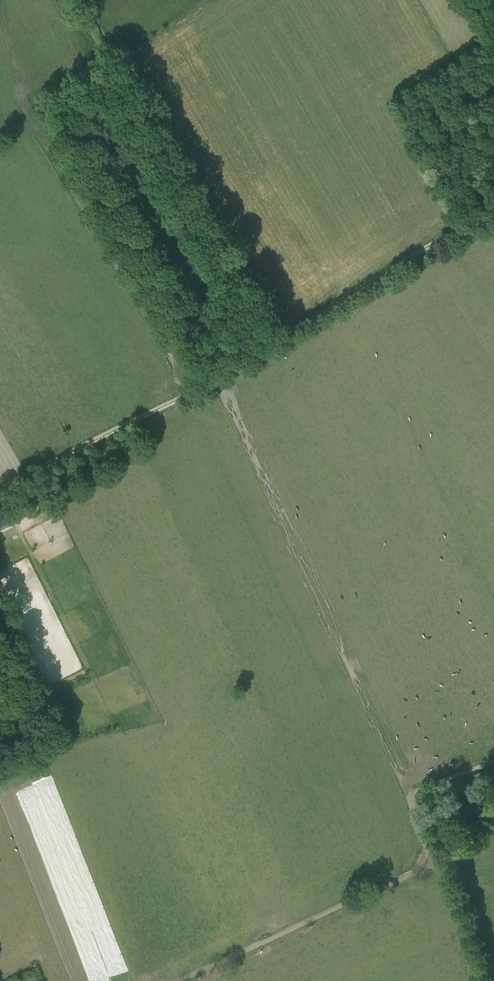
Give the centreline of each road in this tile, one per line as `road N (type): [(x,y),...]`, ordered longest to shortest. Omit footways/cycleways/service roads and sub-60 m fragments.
road 1 (track): [(0,480),(204,378),(493,206)]

